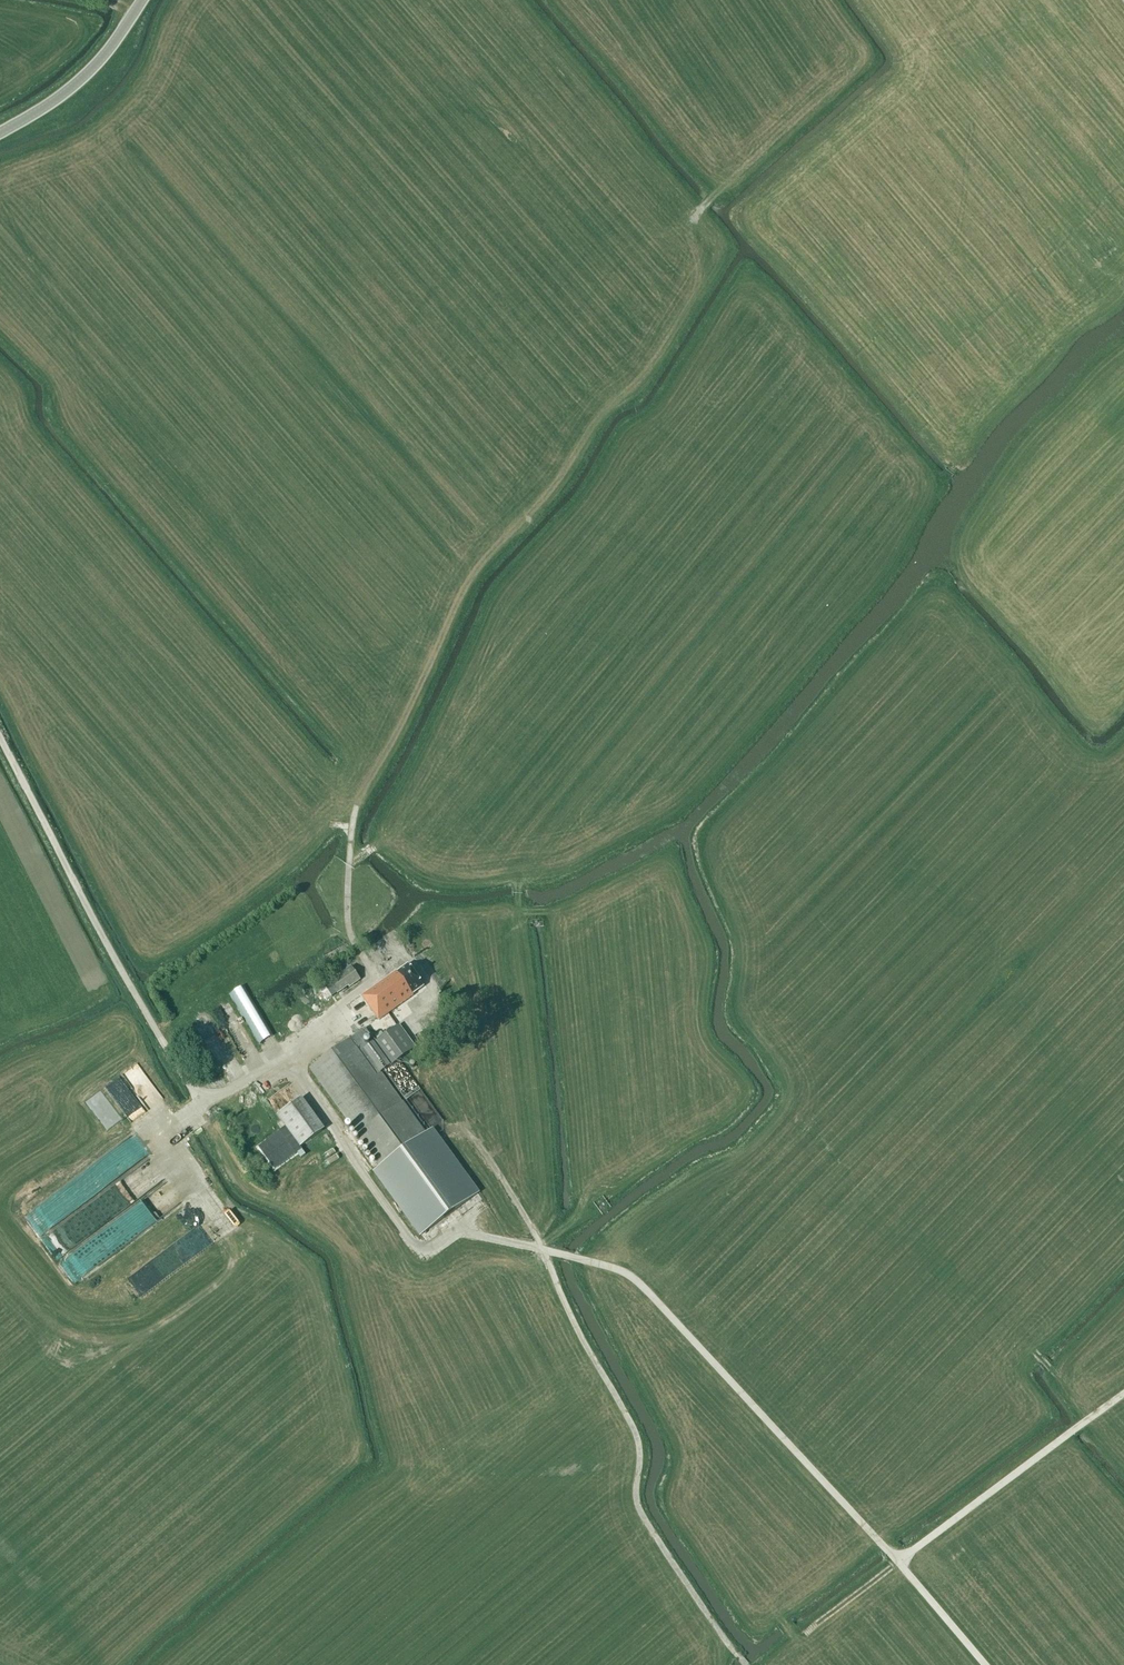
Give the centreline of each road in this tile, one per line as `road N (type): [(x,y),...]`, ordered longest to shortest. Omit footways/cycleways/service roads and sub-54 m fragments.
road 1 (unclassified): [(188,1084),(0,738)]
road 2 (tertiary): [(0,134),(75,86),(143,0)]

